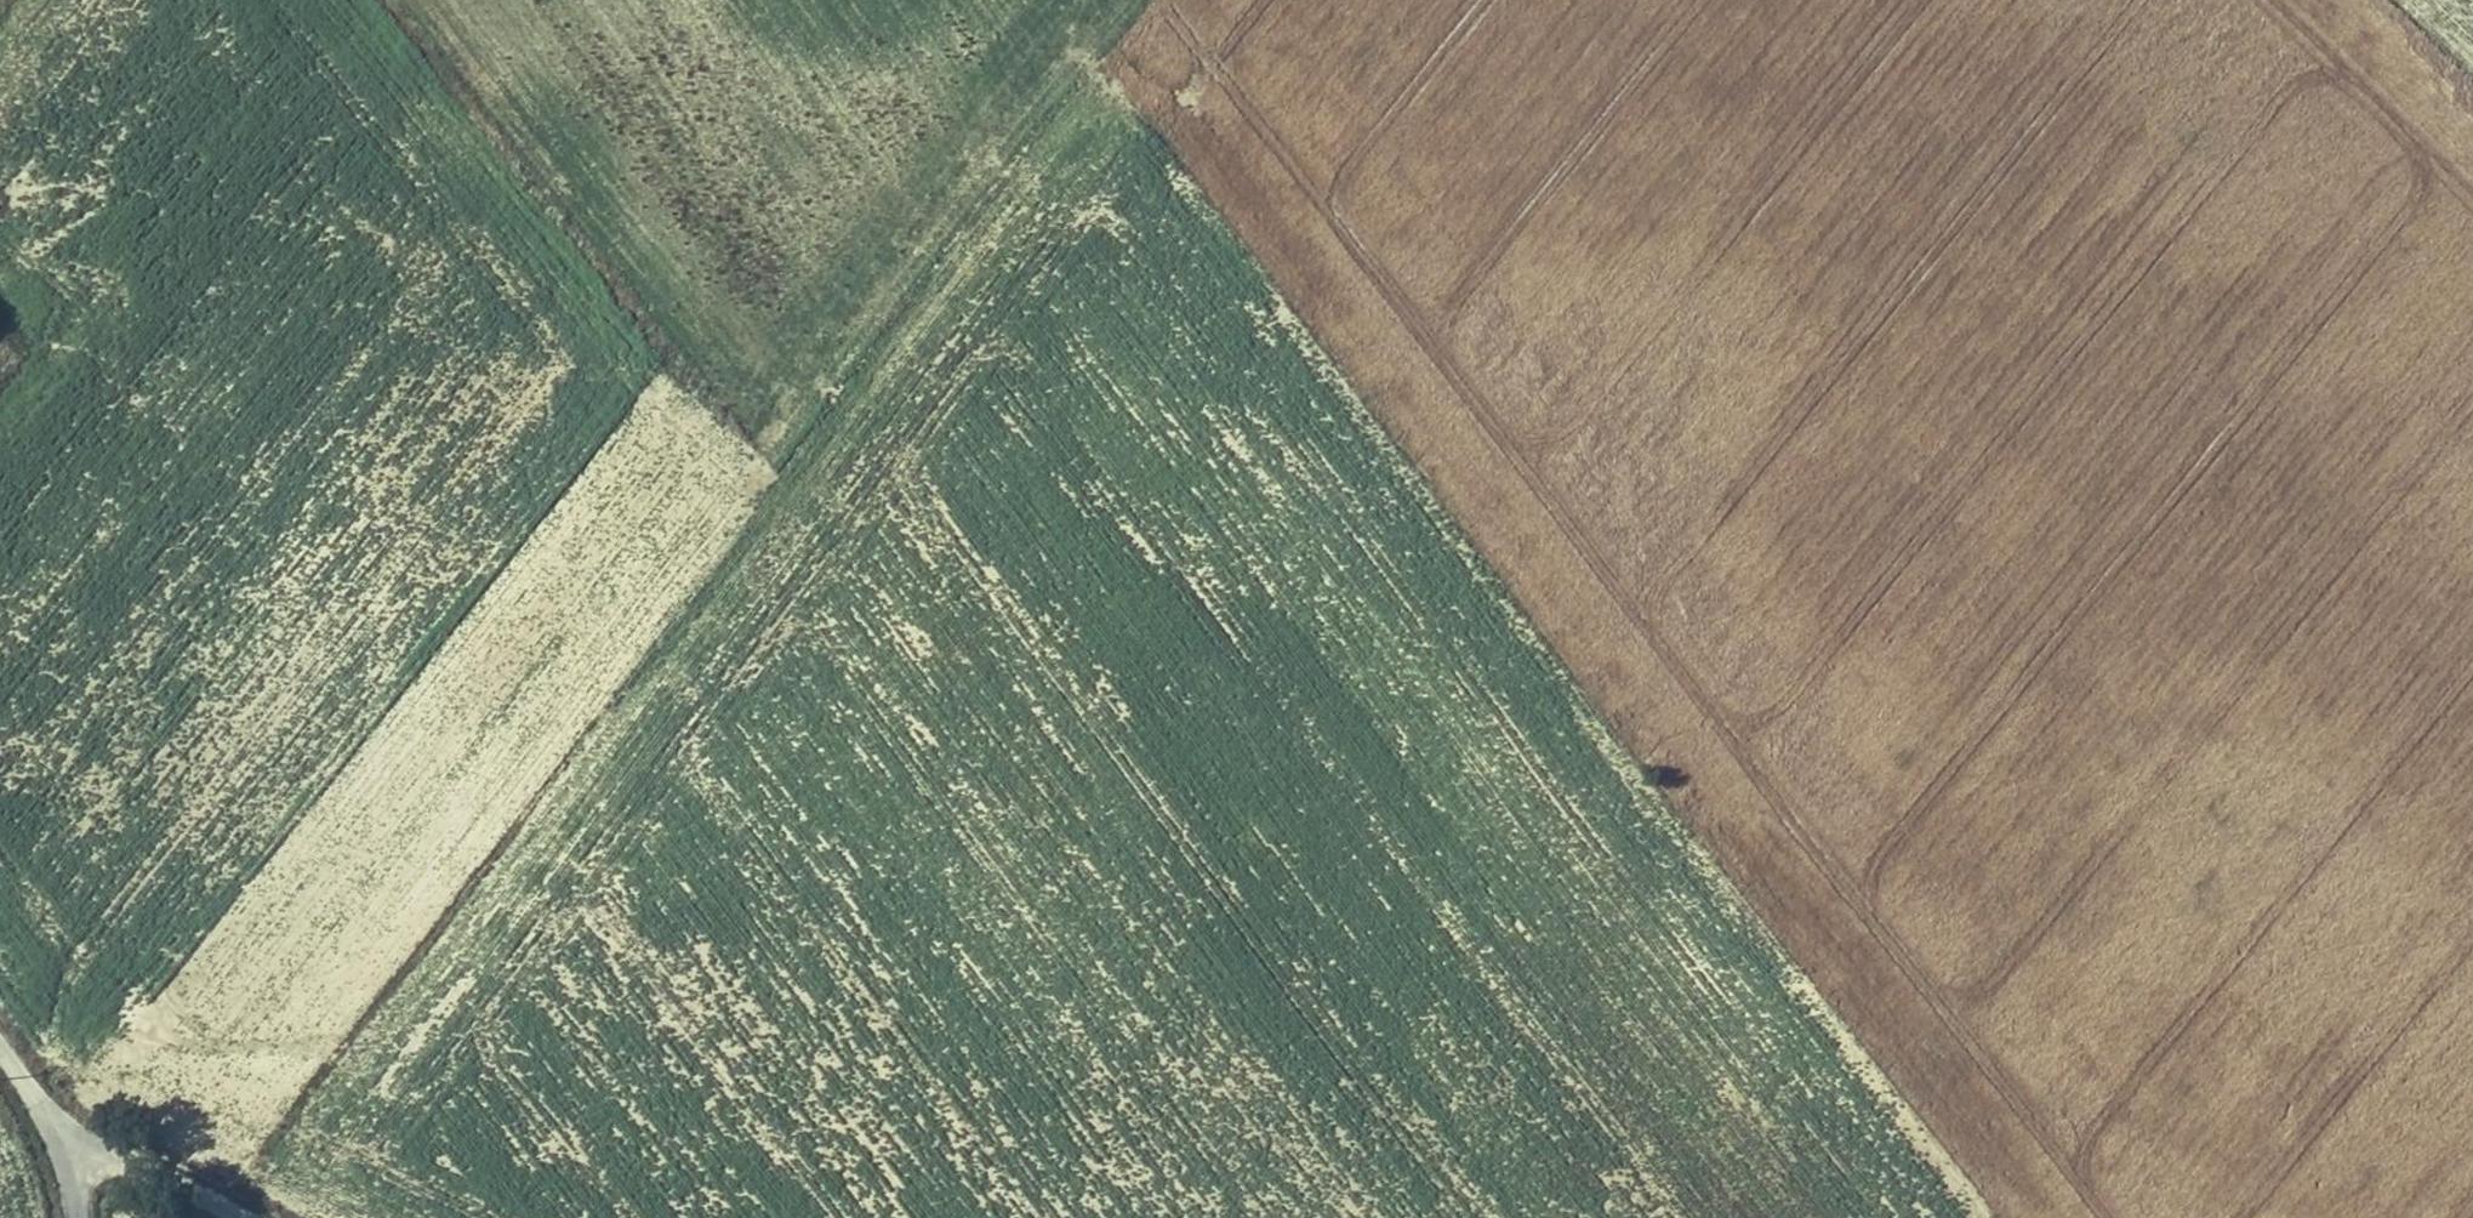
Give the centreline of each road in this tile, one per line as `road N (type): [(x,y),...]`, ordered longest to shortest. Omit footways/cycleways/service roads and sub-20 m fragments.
road 1 (unclassified): [(57,1141),(232,1217)]

